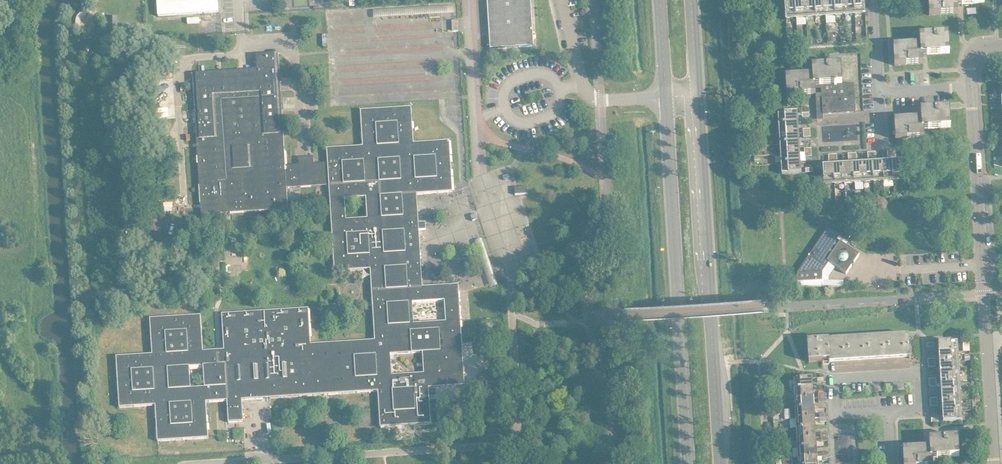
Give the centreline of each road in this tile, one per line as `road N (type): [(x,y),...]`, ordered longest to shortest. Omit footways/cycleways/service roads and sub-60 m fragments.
road 1 (unclassified): [(997,463),(973,86)]
road 2 (secondary): [(723,463),(700,96)]
road 3 (secondary): [(668,97),(690,463)]
road 4 (residential): [(565,0),(592,95),(668,97)]

